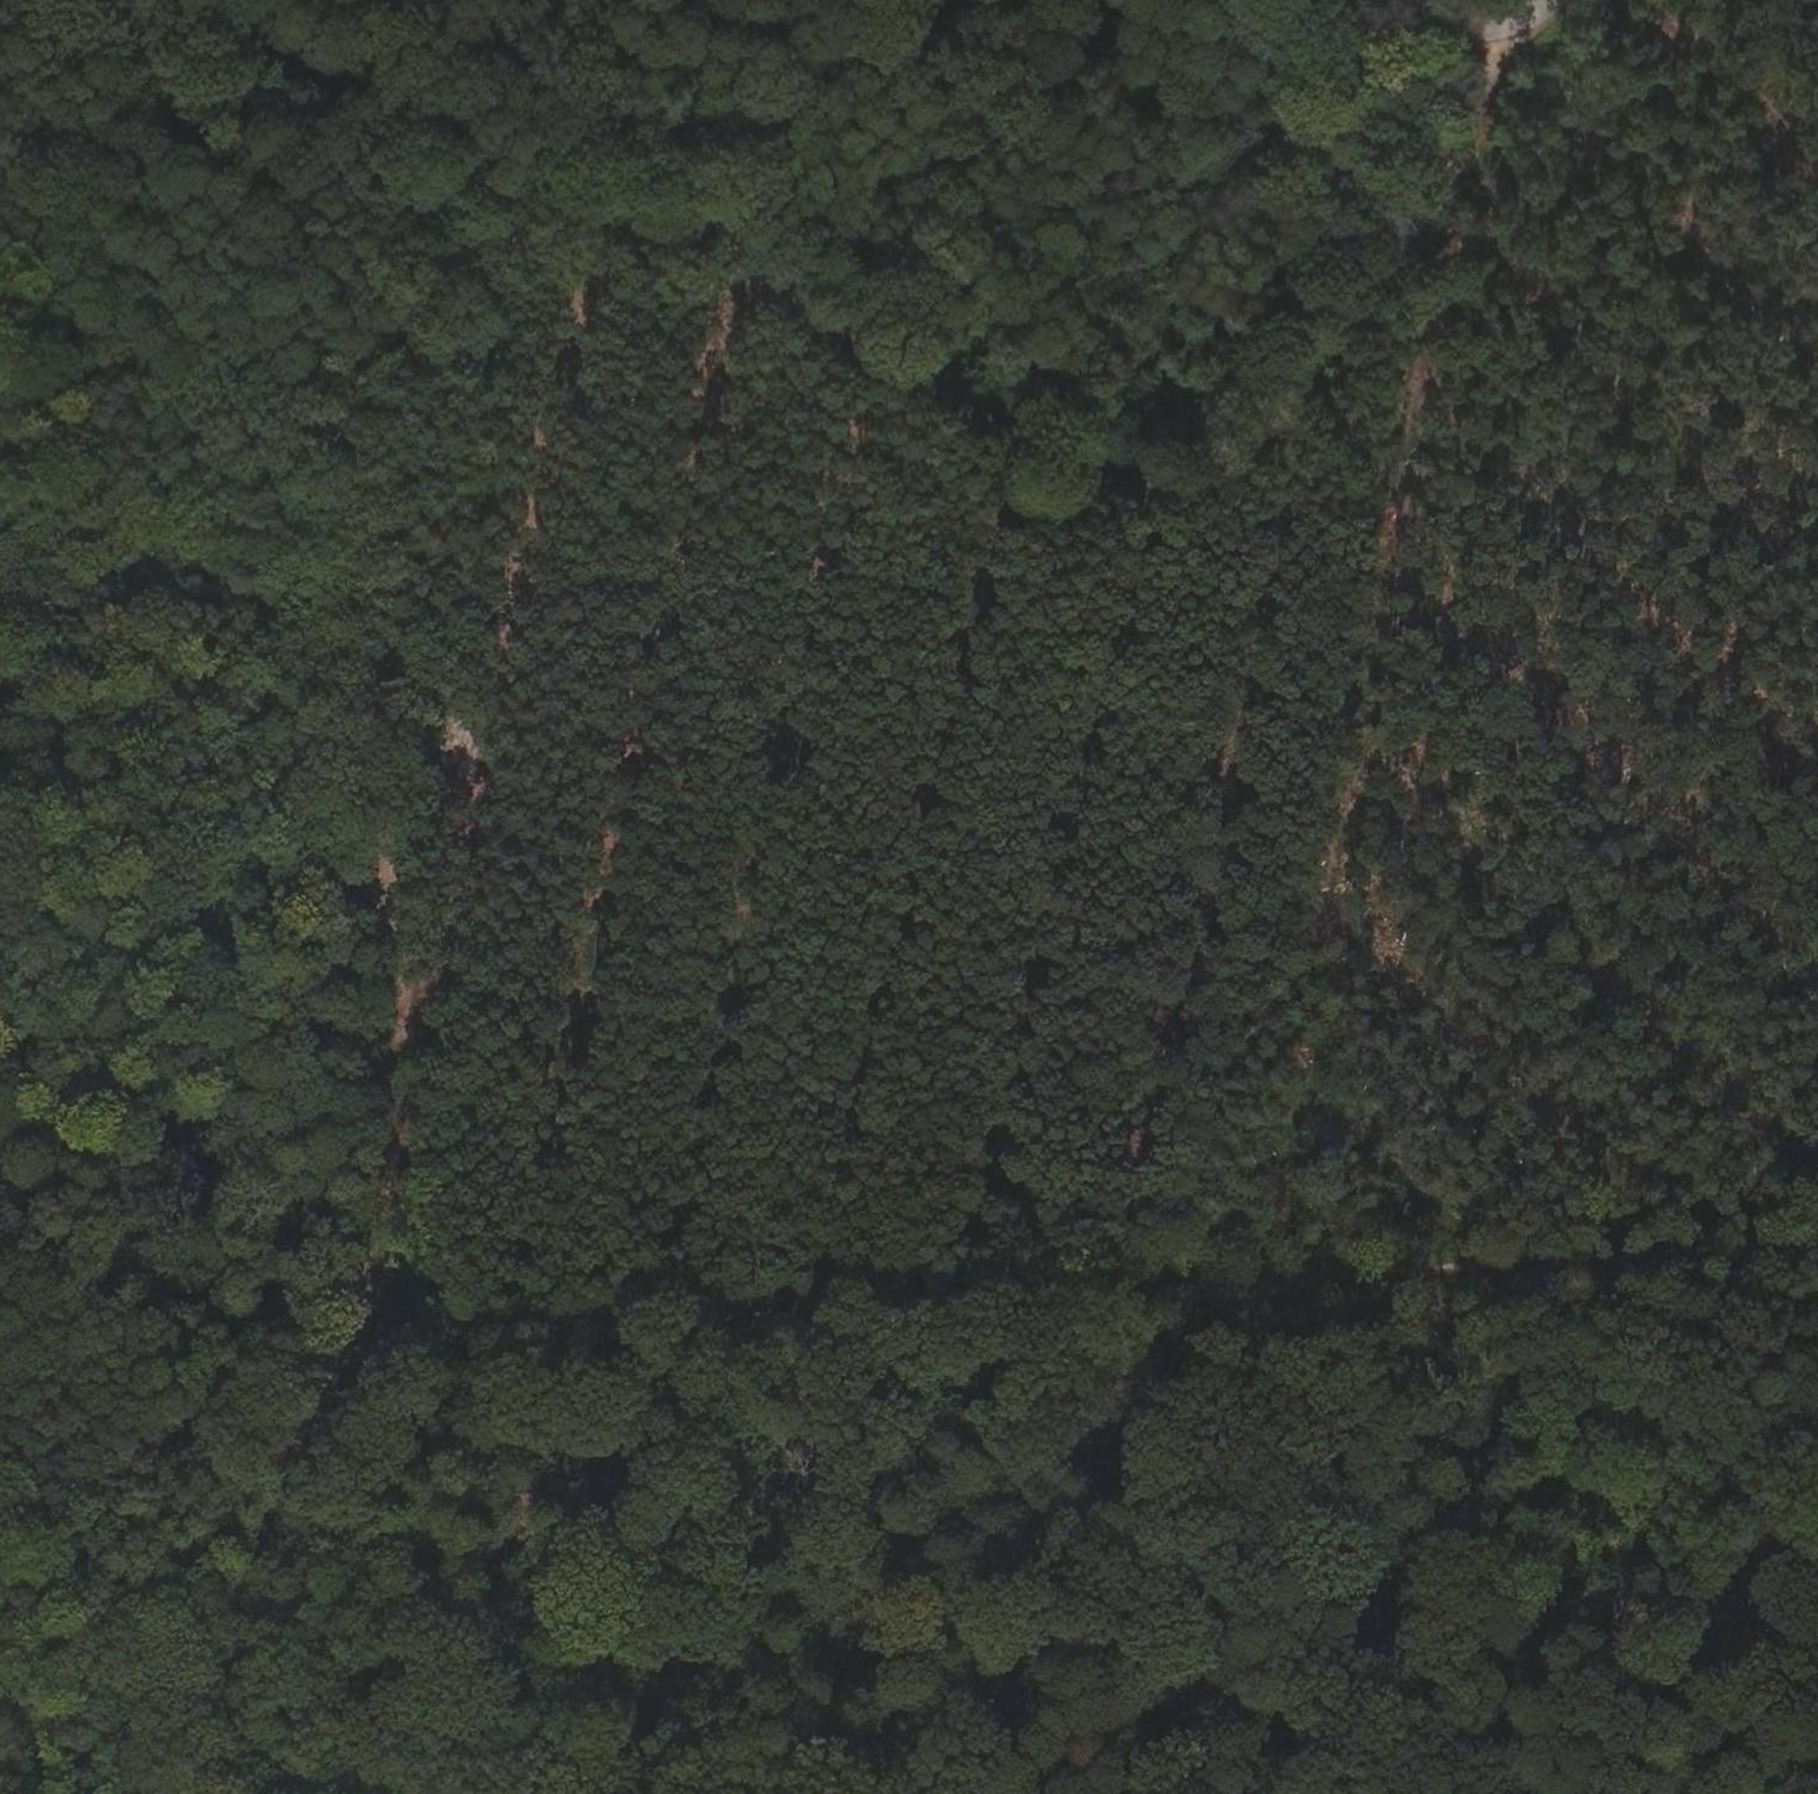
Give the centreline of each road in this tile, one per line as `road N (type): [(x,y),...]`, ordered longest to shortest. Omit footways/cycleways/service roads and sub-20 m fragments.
road 1 (track): [(1535,3),(1383,304),(1295,418),(1231,469),(1172,486),(1113,480),(759,273),(653,224),(579,207),(359,365),(346,436),(355,580)]
road 2 (track): [(365,1326),(1817,1251)]
road 3 (track): [(355,580),(407,1118),(391,1245),(365,1326)]
road 4 (track): [(365,1326),(237,1643),(222,1713),(225,1793)]
road 5 (track): [(1376,0),(1457,25),(1535,3)]

